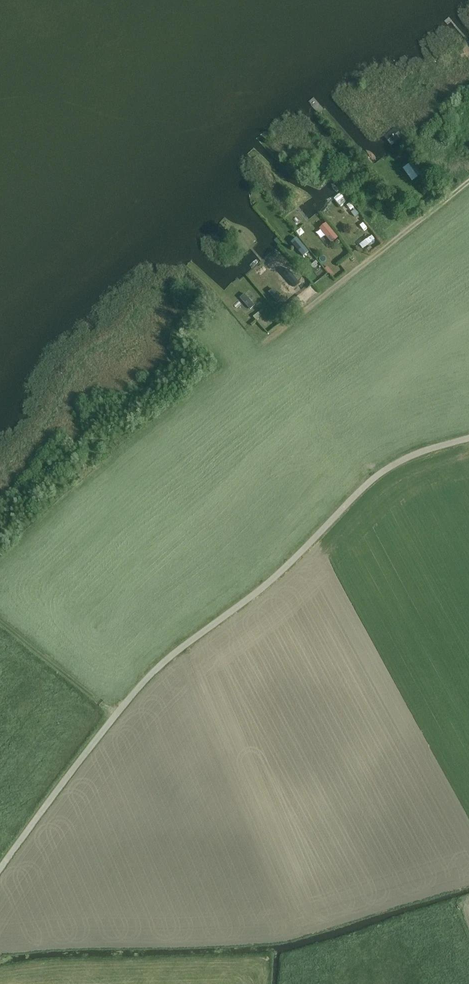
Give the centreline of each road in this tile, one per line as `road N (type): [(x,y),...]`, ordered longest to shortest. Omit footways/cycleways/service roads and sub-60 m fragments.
road 1 (unclassified): [(0,869),(162,664),(269,583),(378,476),(468,439)]
road 2 (track): [(285,327),(468,181)]
road 3 (track): [(0,621),(116,714)]

